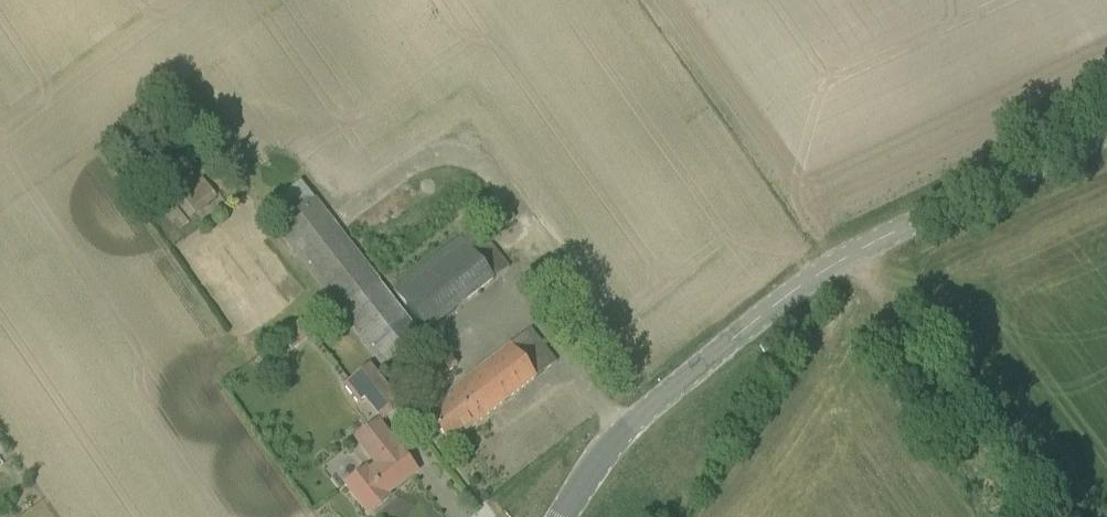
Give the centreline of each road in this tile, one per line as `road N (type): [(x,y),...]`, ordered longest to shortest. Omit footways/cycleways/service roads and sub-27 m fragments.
road 1 (tertiary): [(567,516),(591,473),(644,417),(736,340),(887,242),(1106,139)]
road 2 (track): [(844,267),(1026,516)]

